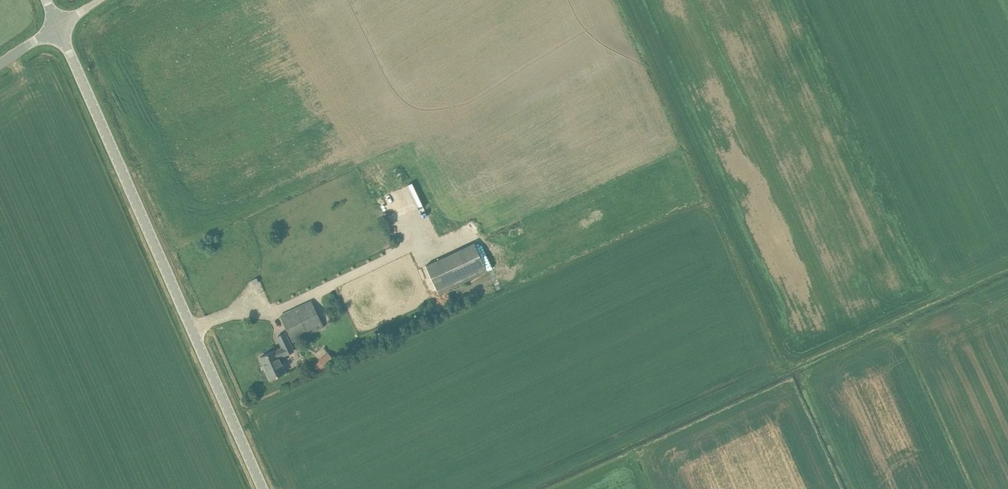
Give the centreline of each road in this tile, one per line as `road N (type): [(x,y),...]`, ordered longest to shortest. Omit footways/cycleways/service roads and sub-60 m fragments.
road 1 (tertiary): [(263,488),(58,26)]

